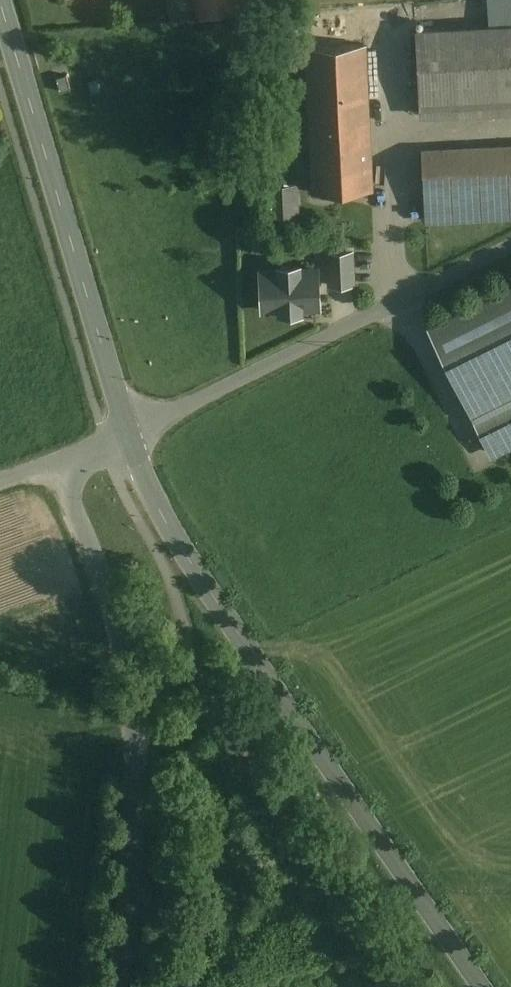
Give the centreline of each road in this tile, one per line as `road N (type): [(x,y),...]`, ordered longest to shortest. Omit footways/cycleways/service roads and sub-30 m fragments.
road 1 (tertiary): [(481,986),(192,564),(129,435)]
road 2 (tertiary): [(117,986),(135,815),(132,720),(105,585),(60,461)]
road 3 (tertiary): [(1,0),(129,435)]
road 4 (unclassified): [(510,244),(129,435)]

